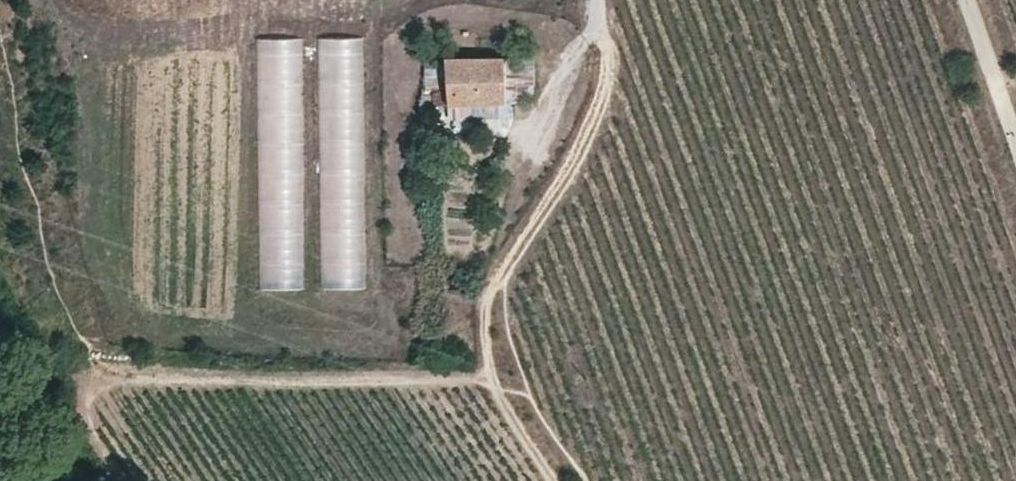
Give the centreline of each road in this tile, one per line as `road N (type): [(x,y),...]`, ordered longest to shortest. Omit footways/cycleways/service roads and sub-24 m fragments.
road 1 (track): [(602,0),(615,60),(601,117),(504,273),(489,312),(494,368)]
road 2 (track): [(966,0),(1015,135)]
road 3 (track): [(558,480),(494,368)]

